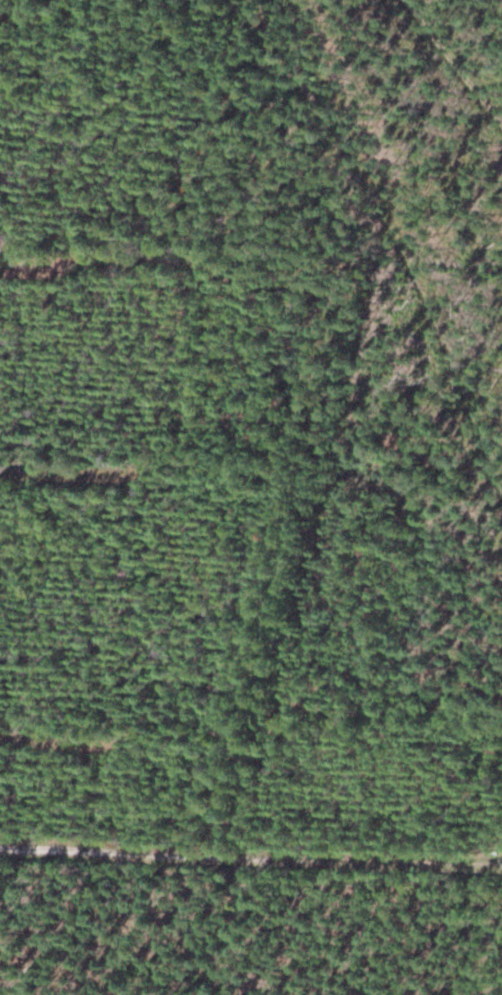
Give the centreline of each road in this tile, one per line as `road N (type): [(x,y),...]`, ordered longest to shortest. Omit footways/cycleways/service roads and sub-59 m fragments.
road 1 (track): [(501,875),(0,847)]
road 2 (track): [(133,477),(0,473)]

